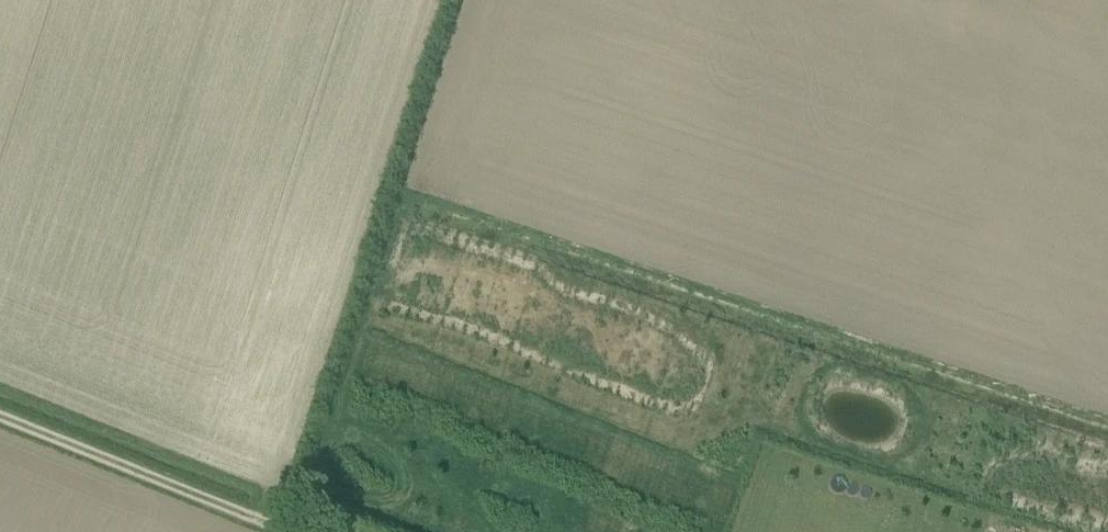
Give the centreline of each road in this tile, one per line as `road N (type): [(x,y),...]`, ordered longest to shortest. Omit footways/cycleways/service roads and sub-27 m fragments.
road 1 (track): [(0,416),(288,531)]

